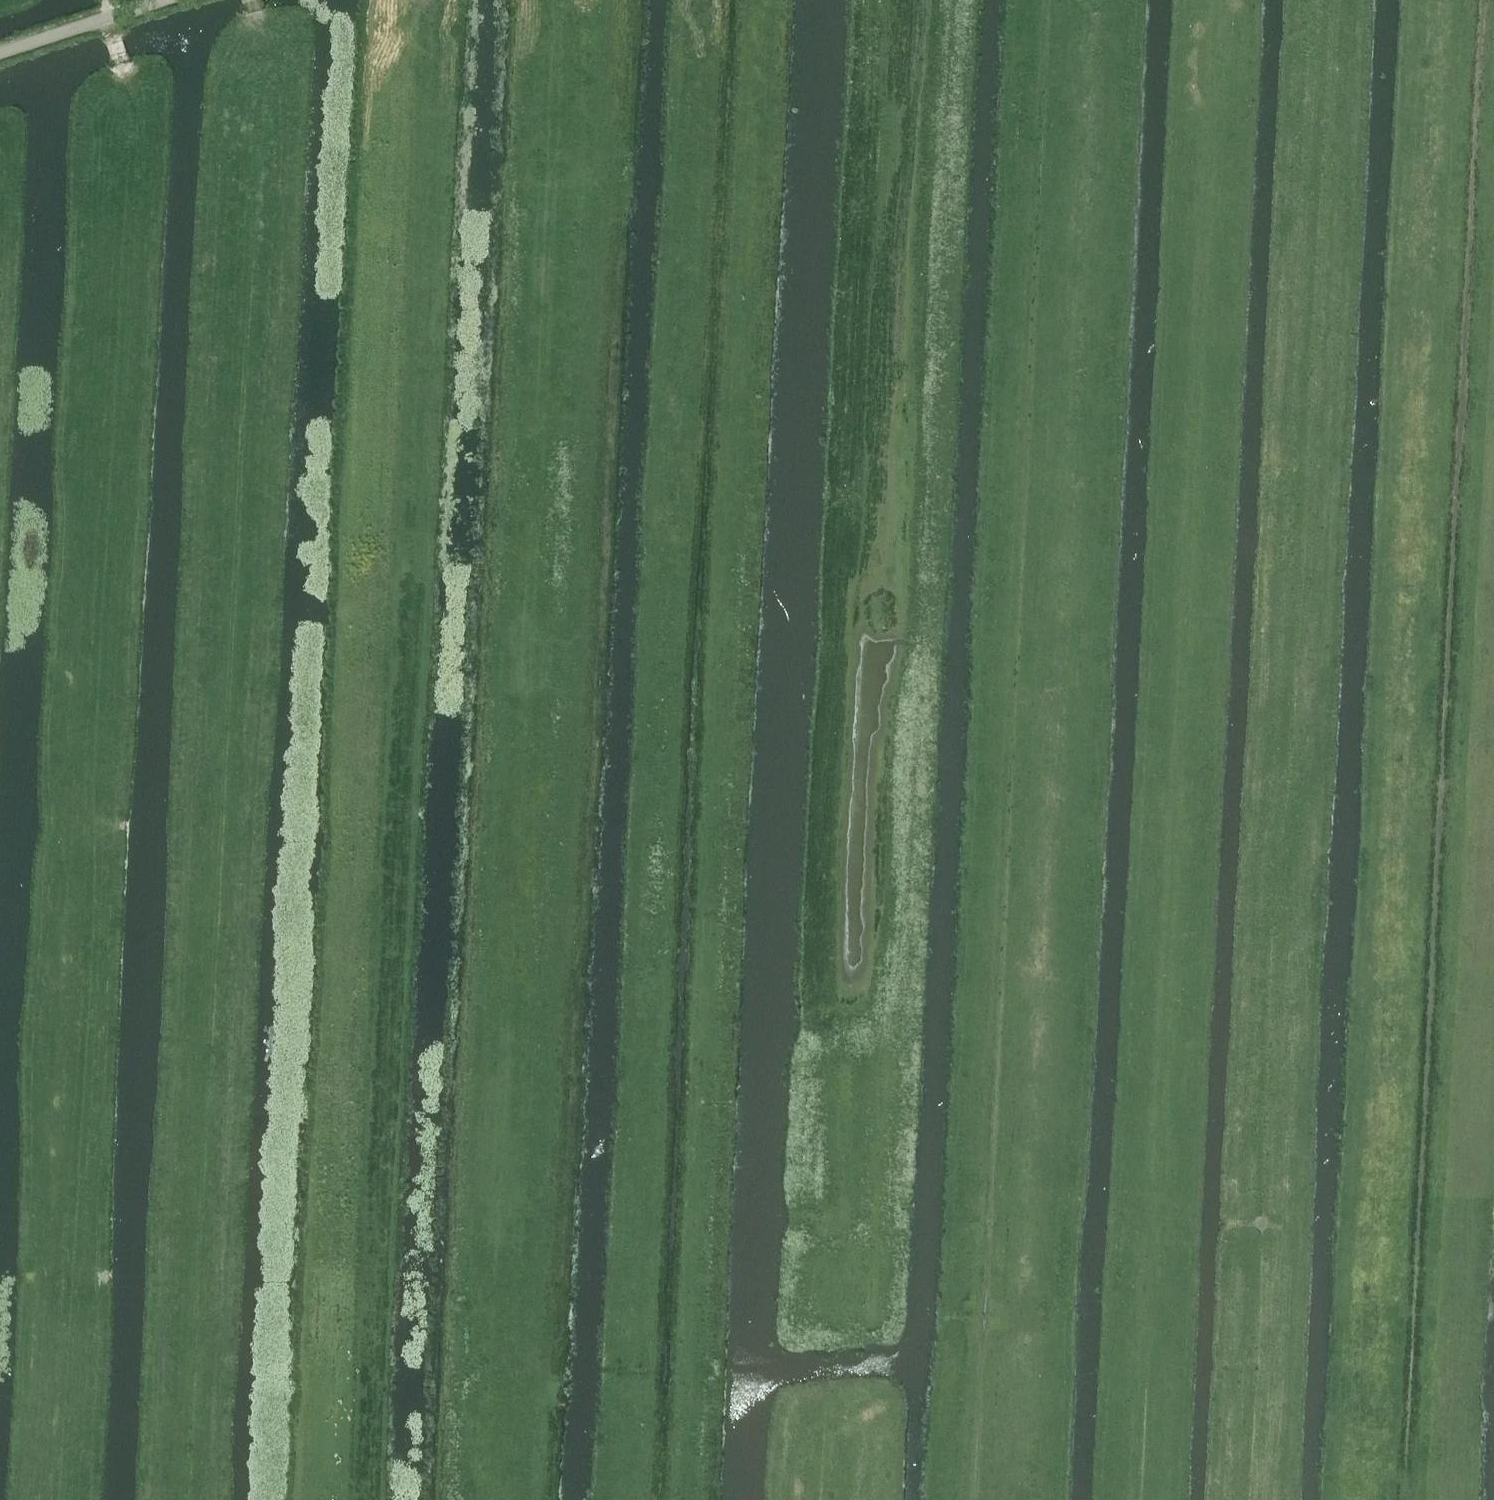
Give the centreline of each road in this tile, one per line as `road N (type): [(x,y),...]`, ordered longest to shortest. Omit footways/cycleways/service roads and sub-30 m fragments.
road 1 (unclassified): [(0,46),(149,0)]

